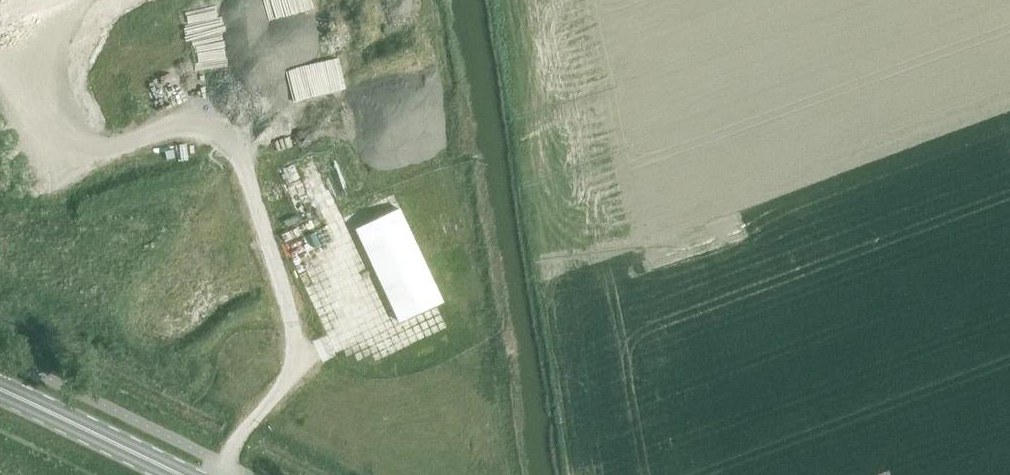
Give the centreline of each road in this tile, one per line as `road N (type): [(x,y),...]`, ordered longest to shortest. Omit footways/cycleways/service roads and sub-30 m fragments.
road 1 (primary): [(156,331),(129,209),(88,125),(59,38)]
road 2 (primary): [(22,59),(92,221),(156,331)]
road 3 (primary): [(181,474),(0,390)]
road 4 (primary): [(291,474),(156,331)]

